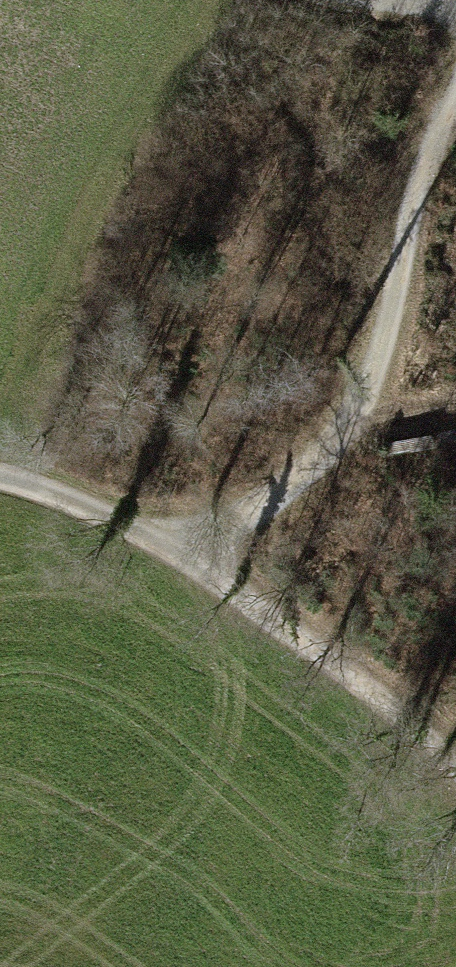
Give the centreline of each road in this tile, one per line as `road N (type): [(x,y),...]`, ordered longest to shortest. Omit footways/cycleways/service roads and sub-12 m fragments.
road 1 (track): [(167,556),(308,470),(365,390),(407,187),(455,75)]
road 2 (track): [(455,757),(444,734),(167,556)]
road 3 (track): [(167,556),(44,478),(0,473)]
road 4 (track): [(455,6),(318,0)]

